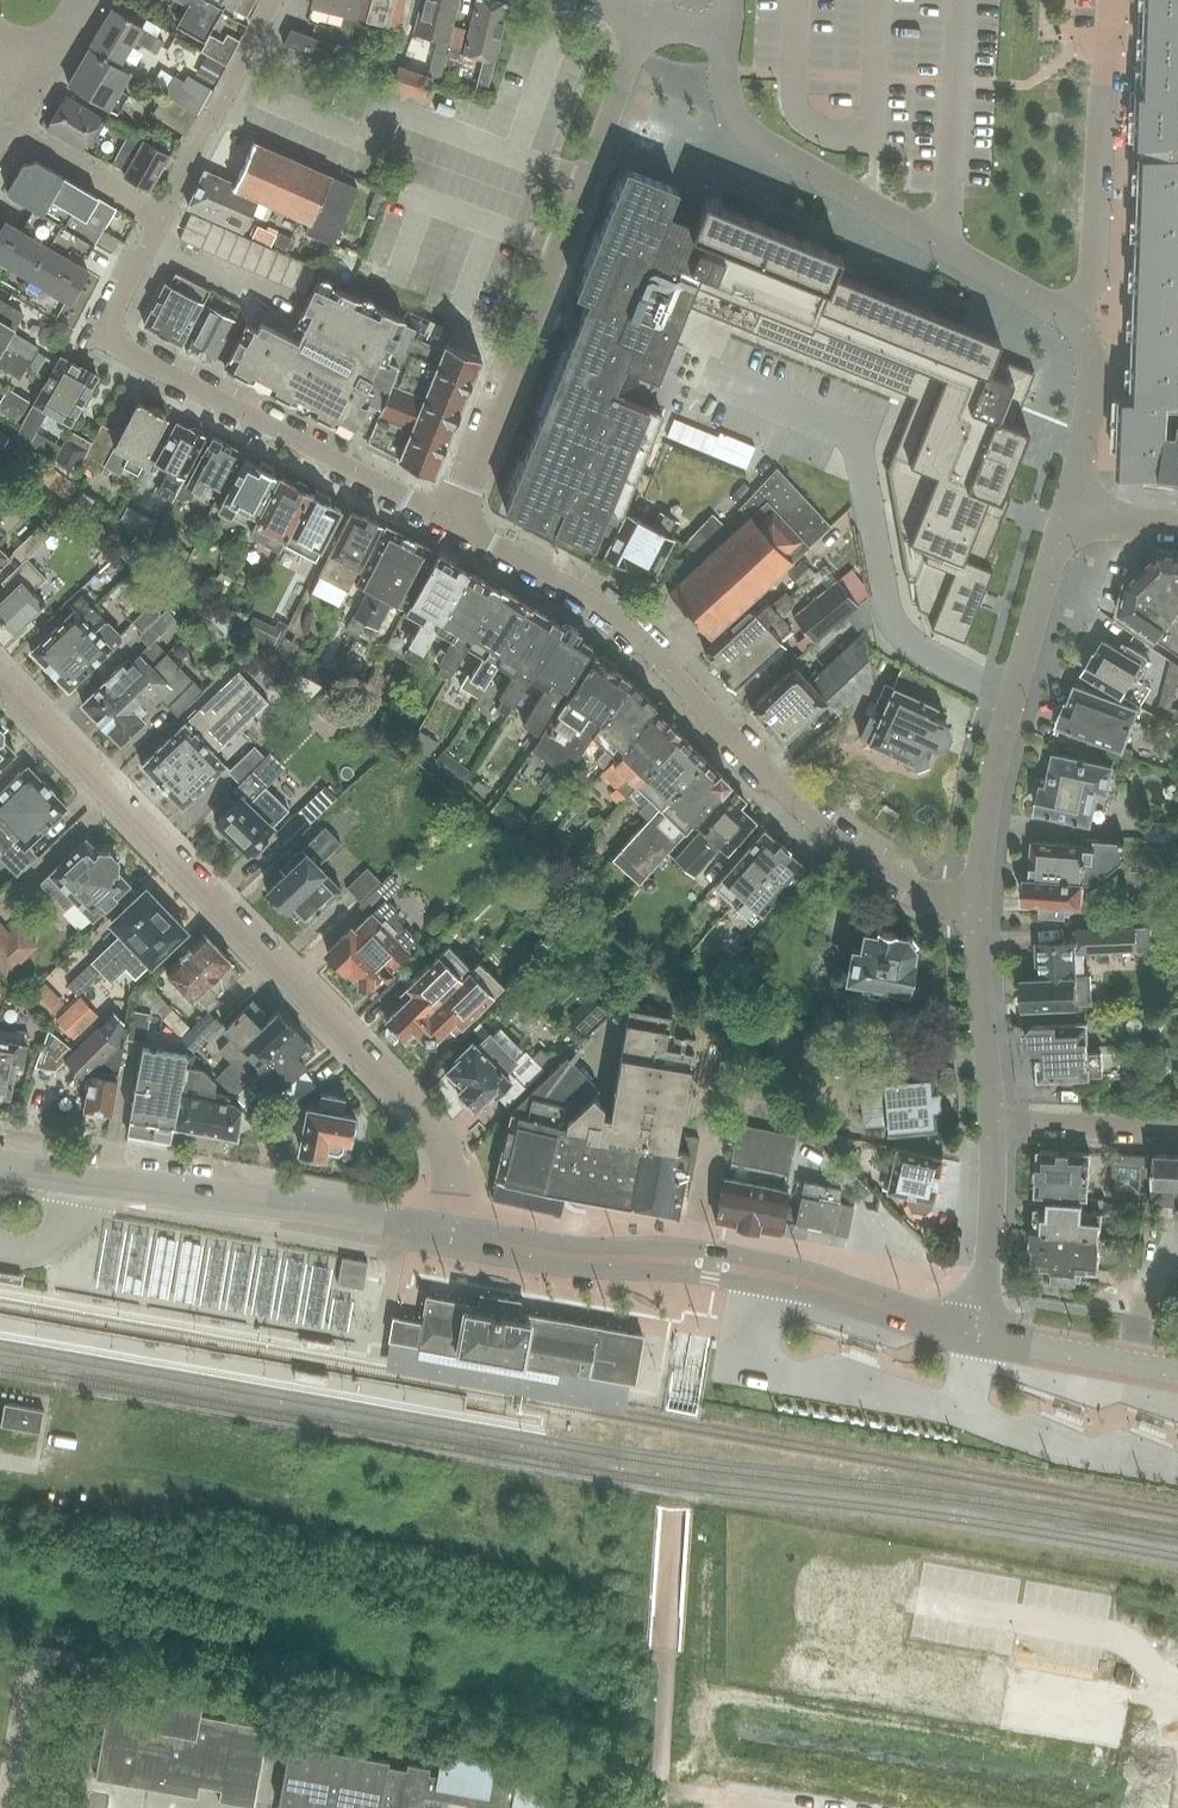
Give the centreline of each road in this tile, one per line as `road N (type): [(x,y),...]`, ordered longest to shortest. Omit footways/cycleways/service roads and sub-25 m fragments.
road 1 (unclassified): [(445,1232),(451,1150),(0,681)]
road 2 (residential): [(449,523),(619,628),(795,802),(933,897),(974,907)]
road 3 (residential): [(1081,322),(779,154),(730,95),(724,33),(643,21)]
road 4 (residential): [(449,523),(643,21)]
road 5 (residential): [(449,523),(112,344),(105,318),(161,213)]
road 6 (tertiary): [(445,1232),(478,1253),(578,1268),(668,1270),(833,1301),(907,1324),(935,1321)]
road 7 (tertiary): [(935,1321),(915,1306),(814,1272),(702,1249),(445,1232)]
road 8 (tertiary): [(445,1232),(0,1168)]
road 9 (residential): [(974,907),(973,856),(991,752),(1072,499)]
road 10 (residential): [(1081,322),(1095,269),(1115,0)]
road 11 (residential): [(161,213),(271,0)]
road 12 (residential): [(986,1125),(974,907)]
road 13 (residential): [(981,1331),(986,1125)]
road 14 (tertiary): [(981,1331),(1177,1367)]
road 15 (residential): [(986,1125),(1177,1132)]
road 16 (residential): [(1072,499),(1093,371),(1081,322)]
road 17 (residential): [(161,213),(7,125)]

